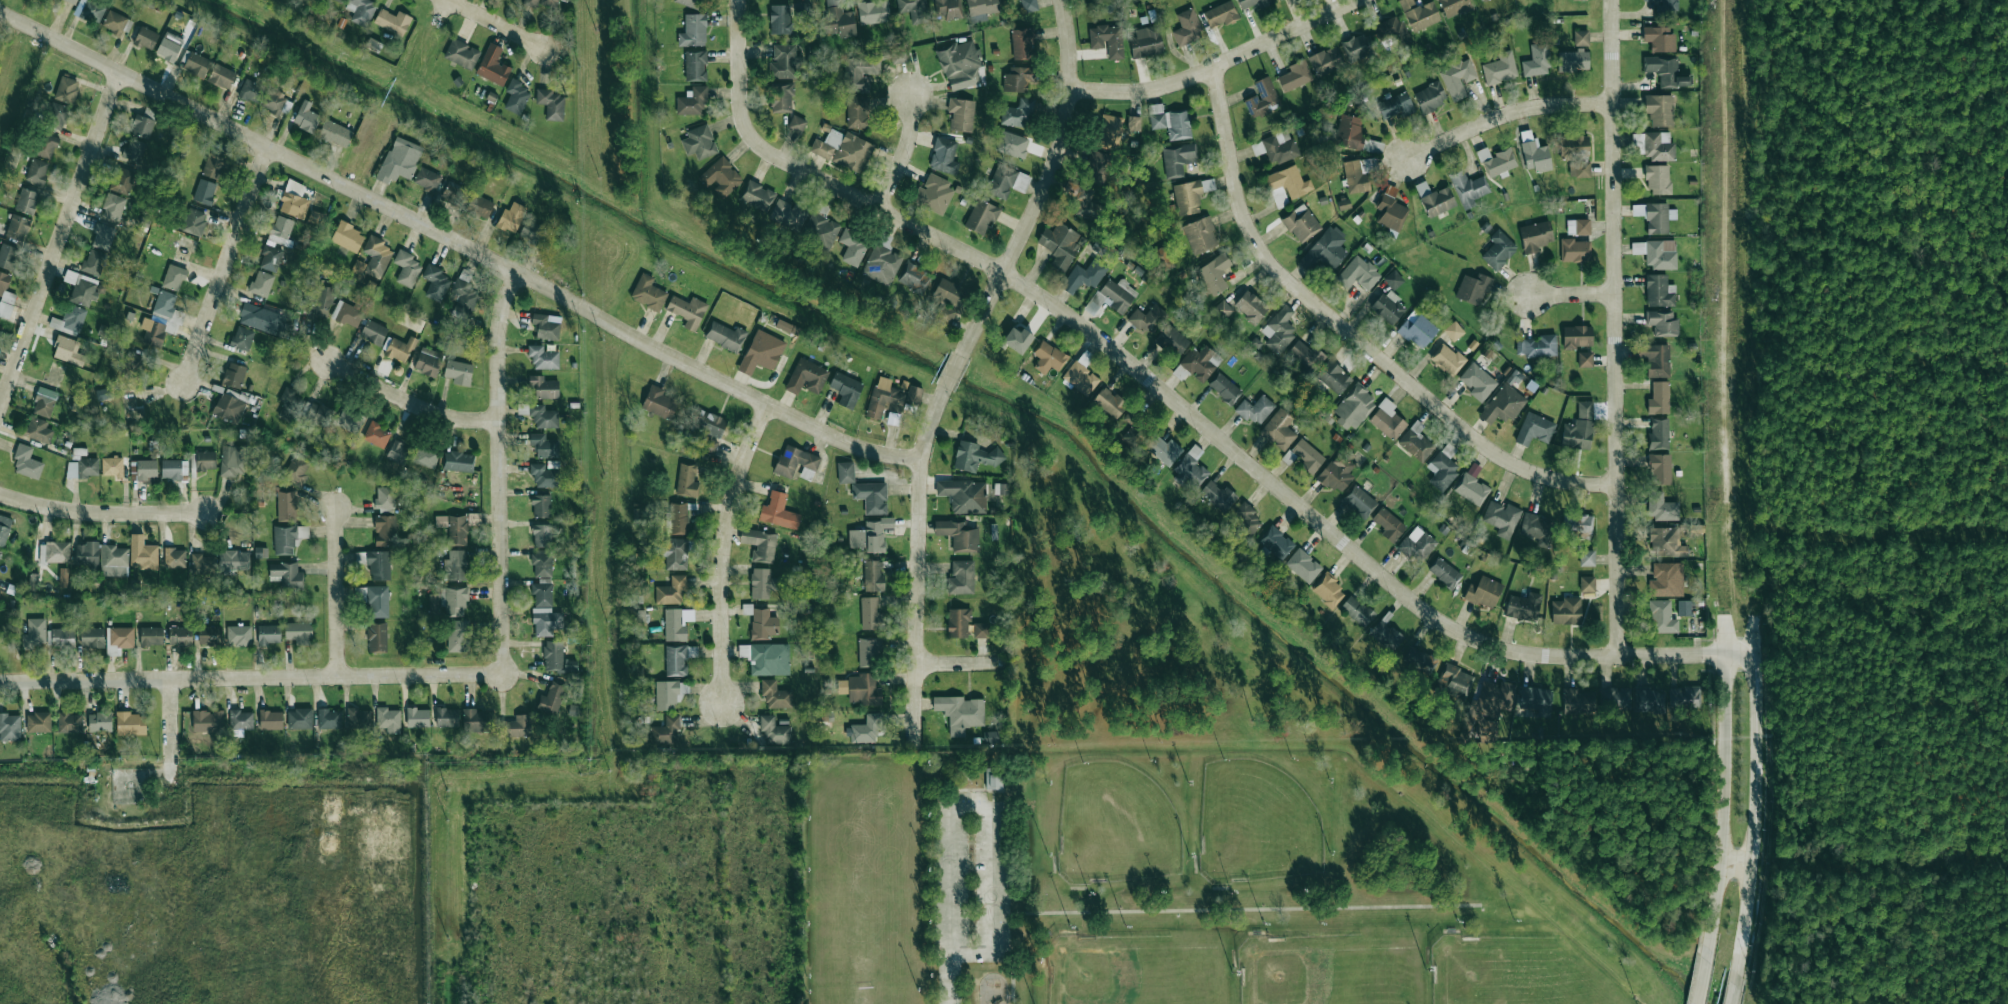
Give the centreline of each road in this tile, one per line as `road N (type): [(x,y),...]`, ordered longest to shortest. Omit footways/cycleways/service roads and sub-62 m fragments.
road 1 (residential): [(1756,654),(1516,651),(1436,620),(1117,352),(1001,272),(764,152),(745,131)]
road 2 (residential): [(1619,655),(1611,0)]
road 3 (residential): [(1212,68),(1238,195),(1251,231),(1280,271),(1517,467),(1566,482),(1617,485)]
road 4 (residential): [(0,14),(519,274)]
road 5 (residential): [(0,681),(502,673)]
road 6 (residential): [(519,274),(847,445),(919,460)]
road 7 (residential): [(502,673),(495,334),(519,274)]
road 8 (residential): [(960,355),(1058,162),(1072,91),(1059,0)]
road 9 (residential): [(914,744),(919,460),(944,388)]
road 10 (residential): [(0,408),(117,73)]
road 11 (tertiary): [(1738,979),(1758,781),(1756,654)]
road 12 (residential): [(1072,91),(1162,87),(1358,0)]
road 13 (tertiary): [(1727,655),(1720,863),(1706,958)]
road 14 (residential): [(721,703),(725,528),(767,407)]
road 15 (residential): [(187,375),(267,148)]
road 16 (residential): [(1408,158),(1512,115),(1613,104)]
road 17 (residential): [(0,494),(77,513),(204,513)]
road 18 (residential): [(330,358),(440,413),(497,419)]
road 19 (residential): [(337,674),(332,511)]
road 20 (residential): [(745,131),(737,0)]
road 21 (residential): [(877,210),(910,132),(909,96)]

